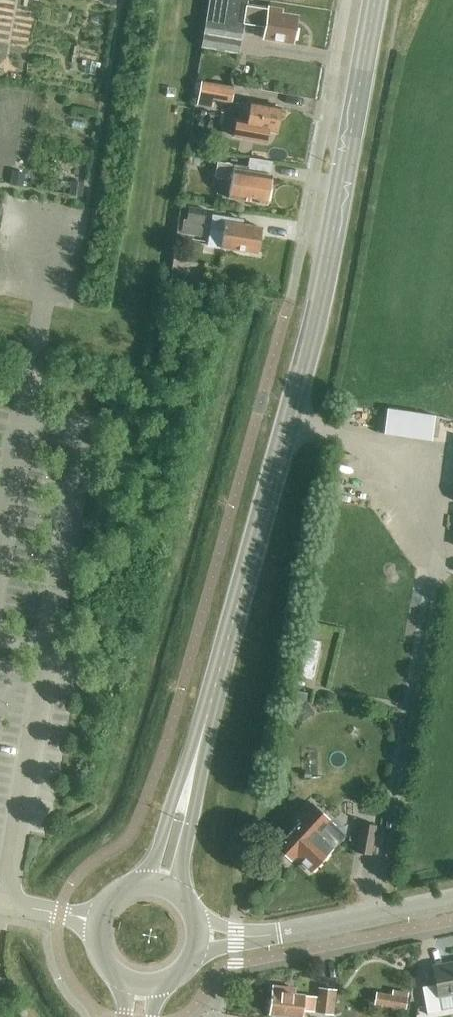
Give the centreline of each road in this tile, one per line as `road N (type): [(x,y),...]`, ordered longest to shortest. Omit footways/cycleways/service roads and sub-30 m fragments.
road 1 (secondary): [(158,886),(316,318),(373,0)]
road 2 (unclassified): [(194,941),(452,901)]
road 3 (secondary): [(158,886),(120,890),(94,923),(106,969),(139,985)]

